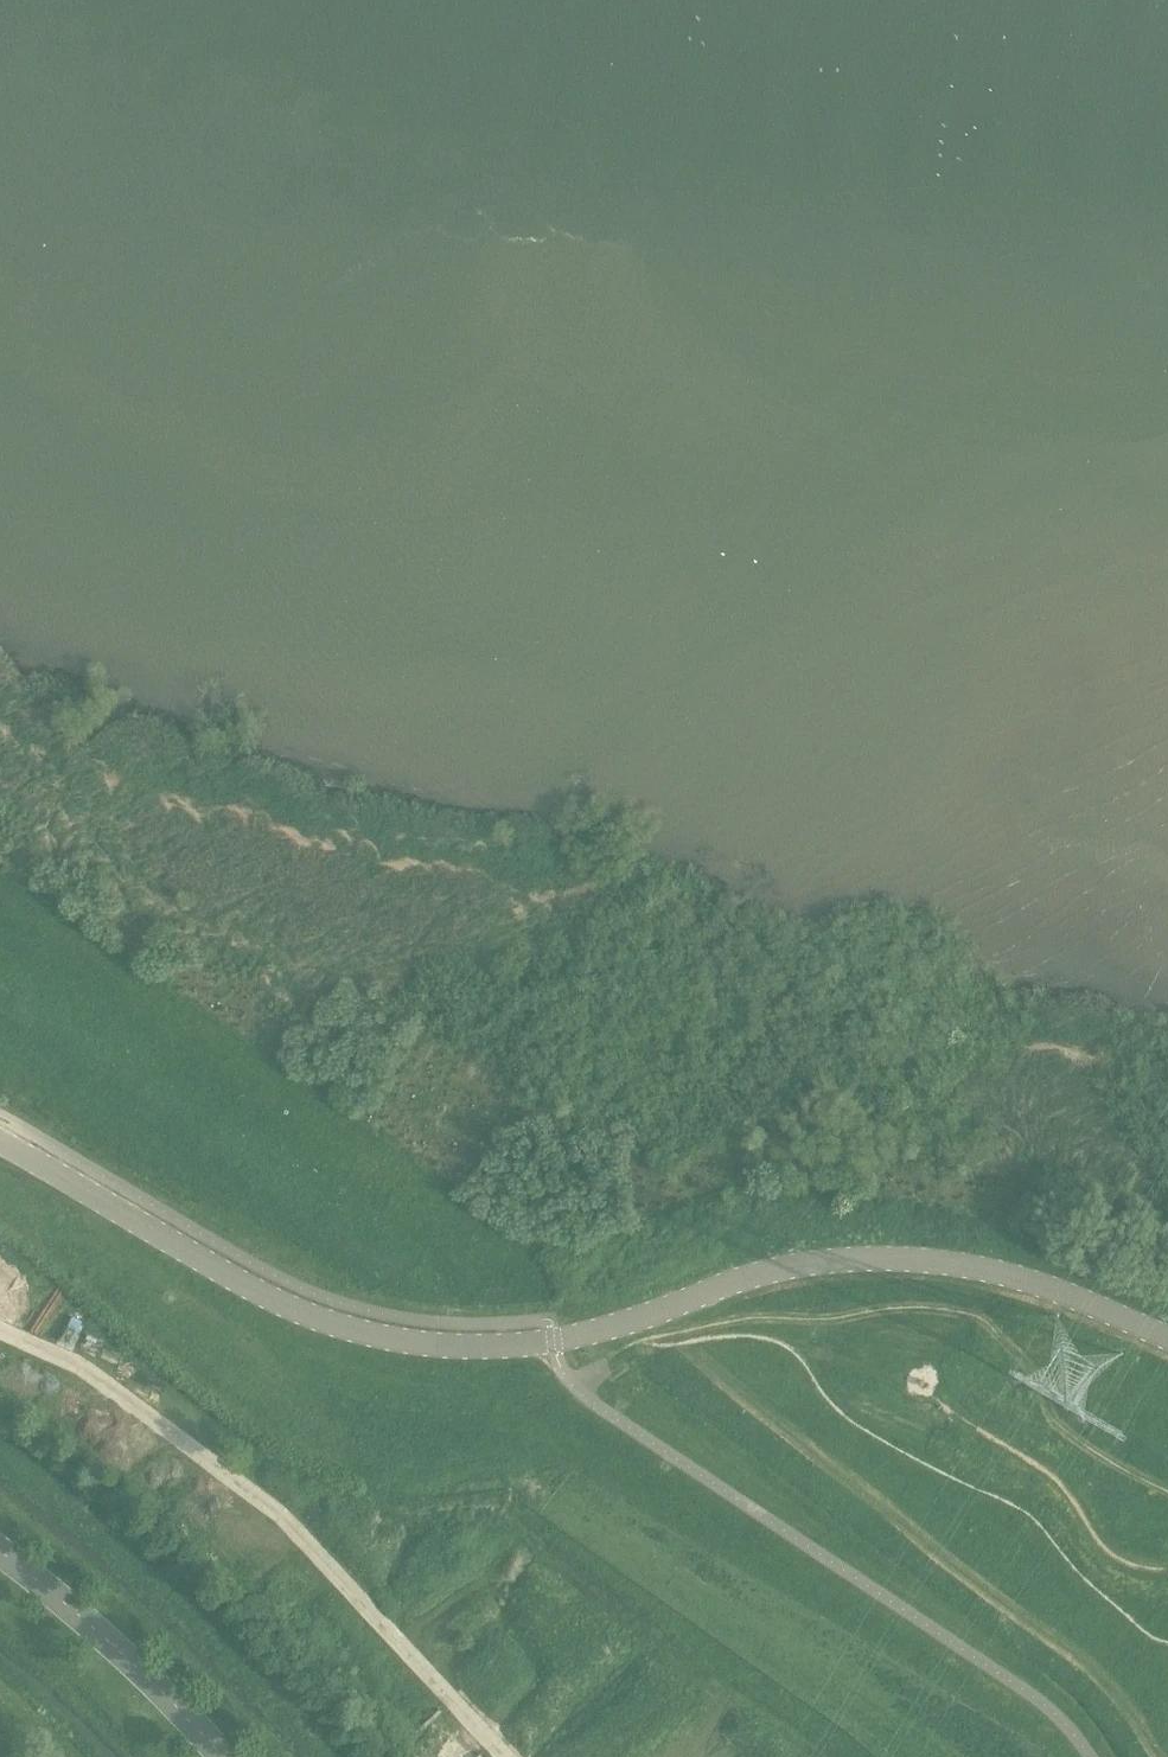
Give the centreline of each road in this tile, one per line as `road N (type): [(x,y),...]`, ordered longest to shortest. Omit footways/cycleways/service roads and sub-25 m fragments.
road 1 (unclassified): [(1167,1337),(1006,1273),(912,1258),(830,1260),(731,1282),(635,1321),(555,1341),(437,1346),(288,1307),(0,1143)]
road 2 (track): [(1167,1644),(1151,1638),(1022,1509),(836,1408),(782,1343),(753,1336),(687,1343),(613,1359),(572,1384)]
road 3 (track): [(0,1330),(72,1360),(298,1525),(508,1756)]

